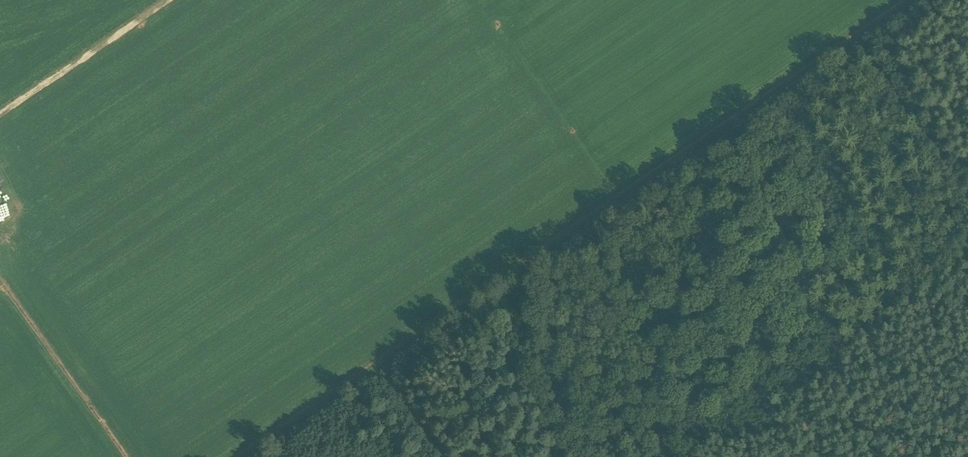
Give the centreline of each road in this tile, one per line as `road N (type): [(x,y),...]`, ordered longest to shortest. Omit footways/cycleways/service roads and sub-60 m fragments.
road 1 (track): [(0,115),(171,0)]

